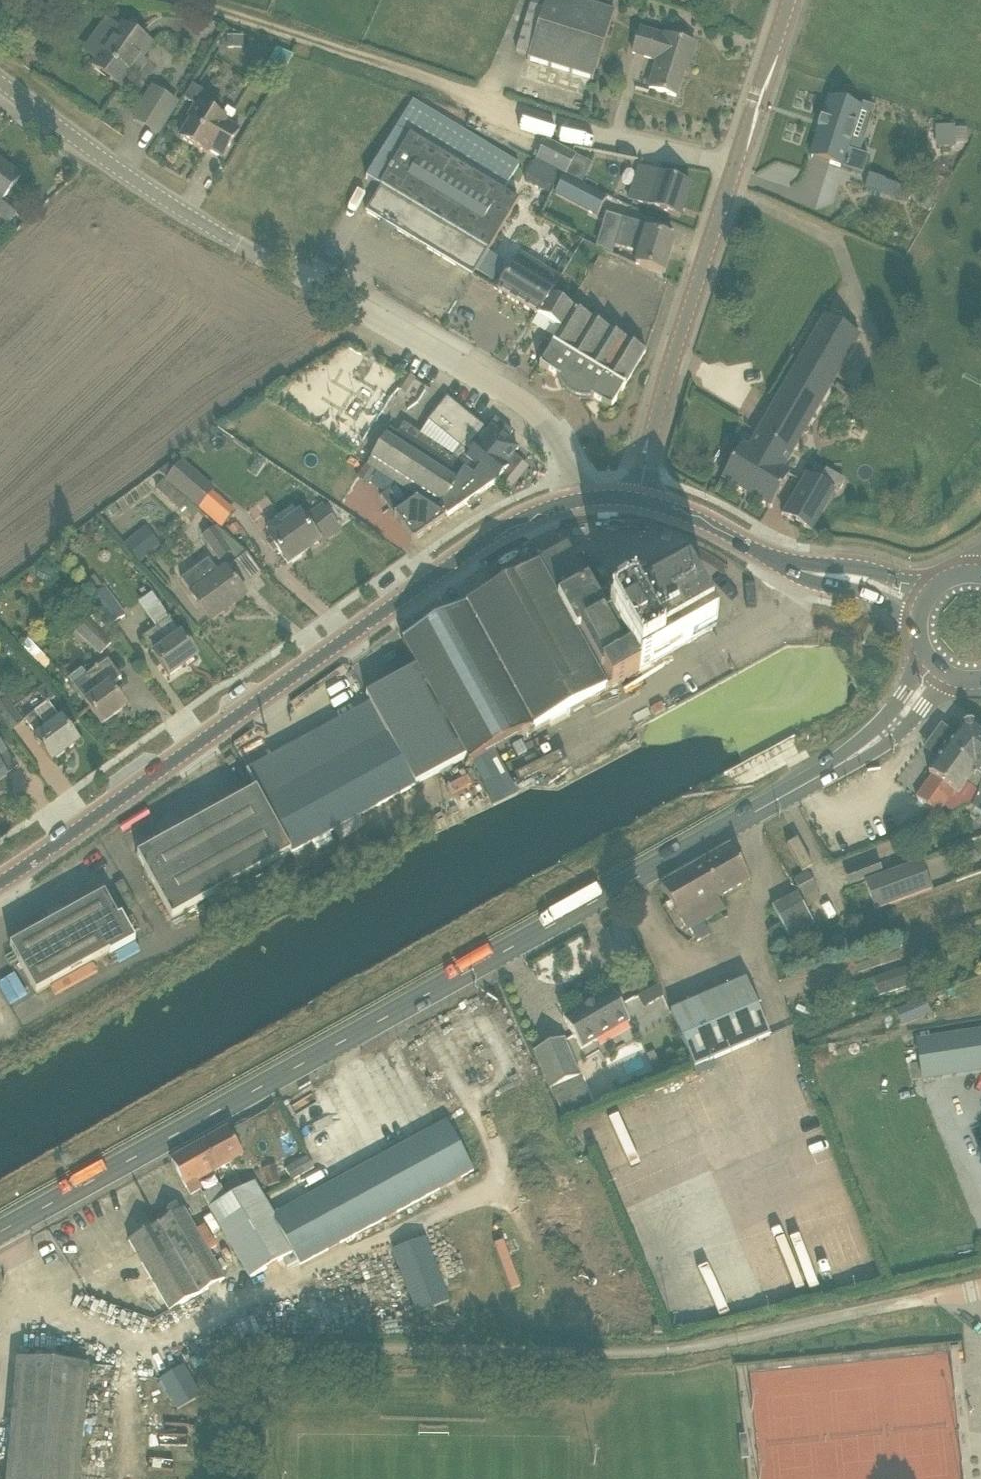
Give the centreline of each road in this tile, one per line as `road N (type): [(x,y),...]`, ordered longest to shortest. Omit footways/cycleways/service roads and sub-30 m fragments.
road 1 (primary): [(0,1226),(834,768)]
road 2 (unclassified): [(213,1478),(221,1351),(243,1341),(636,1352),(852,1315)]
road 3 (unclassified): [(588,493),(560,445),(145,198),(0,81)]
road 4 (secondary): [(0,860),(496,521),(588,493)]
road 5 (residential): [(179,0),(551,124),(735,168)]
road 6 (tertiary): [(635,499),(735,168)]
road 7 (secondary): [(820,575),(679,510),(635,499)]
road 8 (tertiary): [(735,168),(785,0)]
road 9 (primary): [(834,768),(885,745),(950,682)]
road 10 (primary): [(923,658),(903,695),(834,768)]
road 11 (residential): [(852,1315),(980,1290)]

